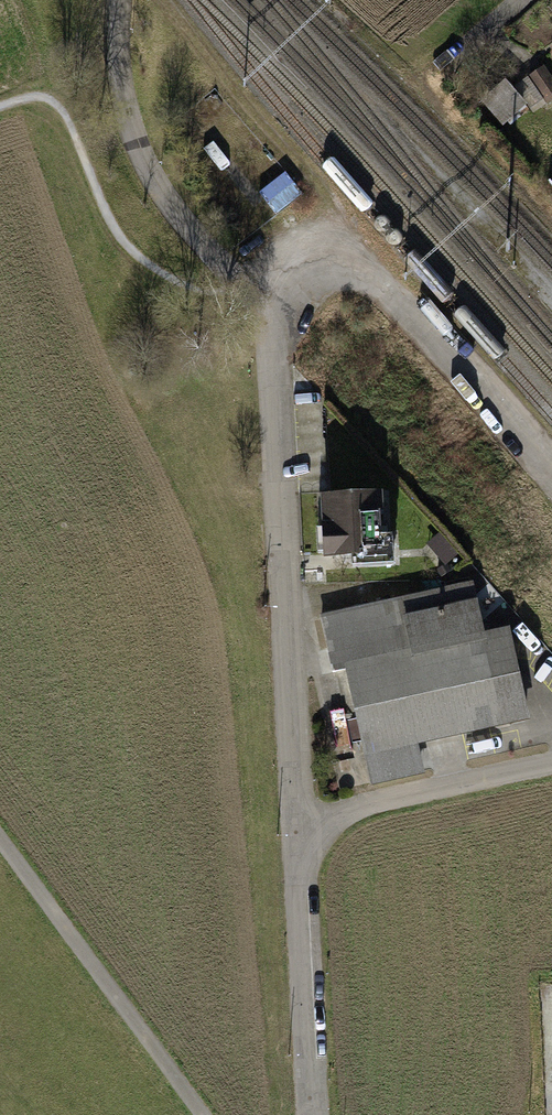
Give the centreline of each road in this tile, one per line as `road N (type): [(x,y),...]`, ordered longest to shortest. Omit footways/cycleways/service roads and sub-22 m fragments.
road 1 (residential): [(271,315),(301,832)]
road 2 (unclassified): [(271,315),(323,282),(370,280),(551,473)]
road 3 (track): [(0,110),(47,100),(68,117),(117,238),(147,264),(183,286),(241,286)]
road 4 (track): [(203,1114),(0,840)]
road 5 (residential): [(301,832),(316,1114)]
road 6 (residential): [(301,832),(551,767)]

